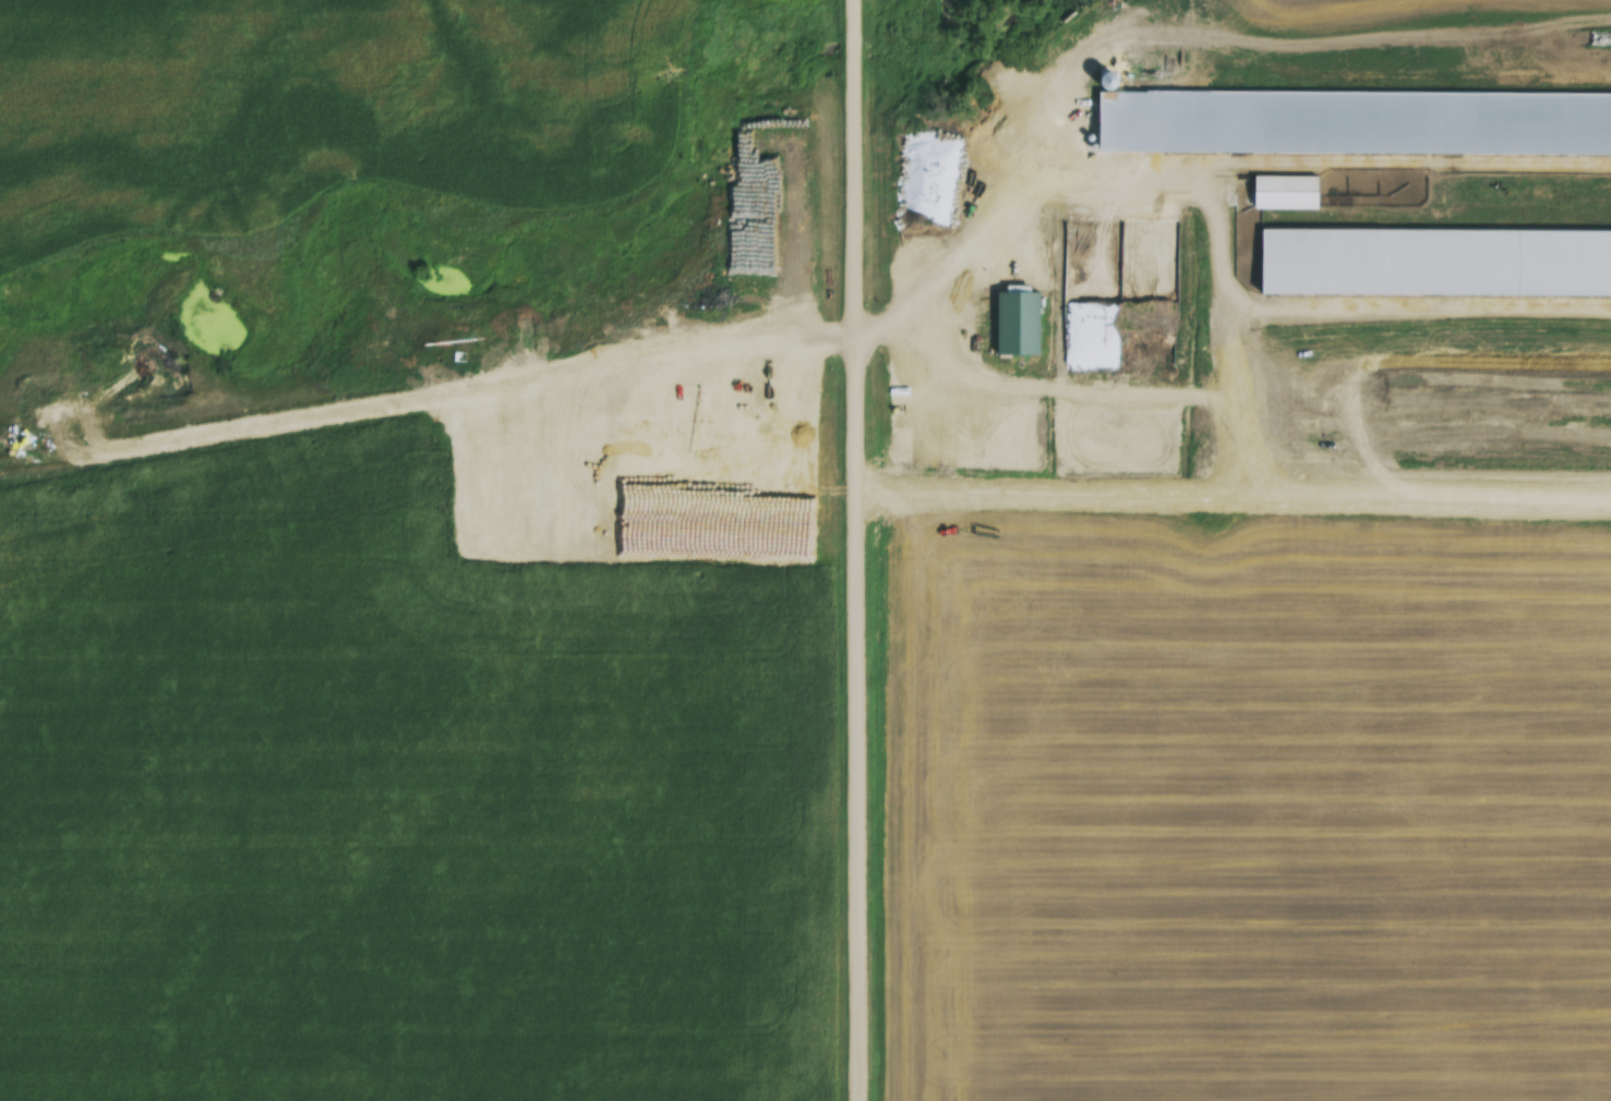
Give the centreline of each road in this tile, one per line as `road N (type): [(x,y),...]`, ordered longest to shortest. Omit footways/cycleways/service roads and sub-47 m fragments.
road 1 (residential): [(864,1100),(858,0)]

